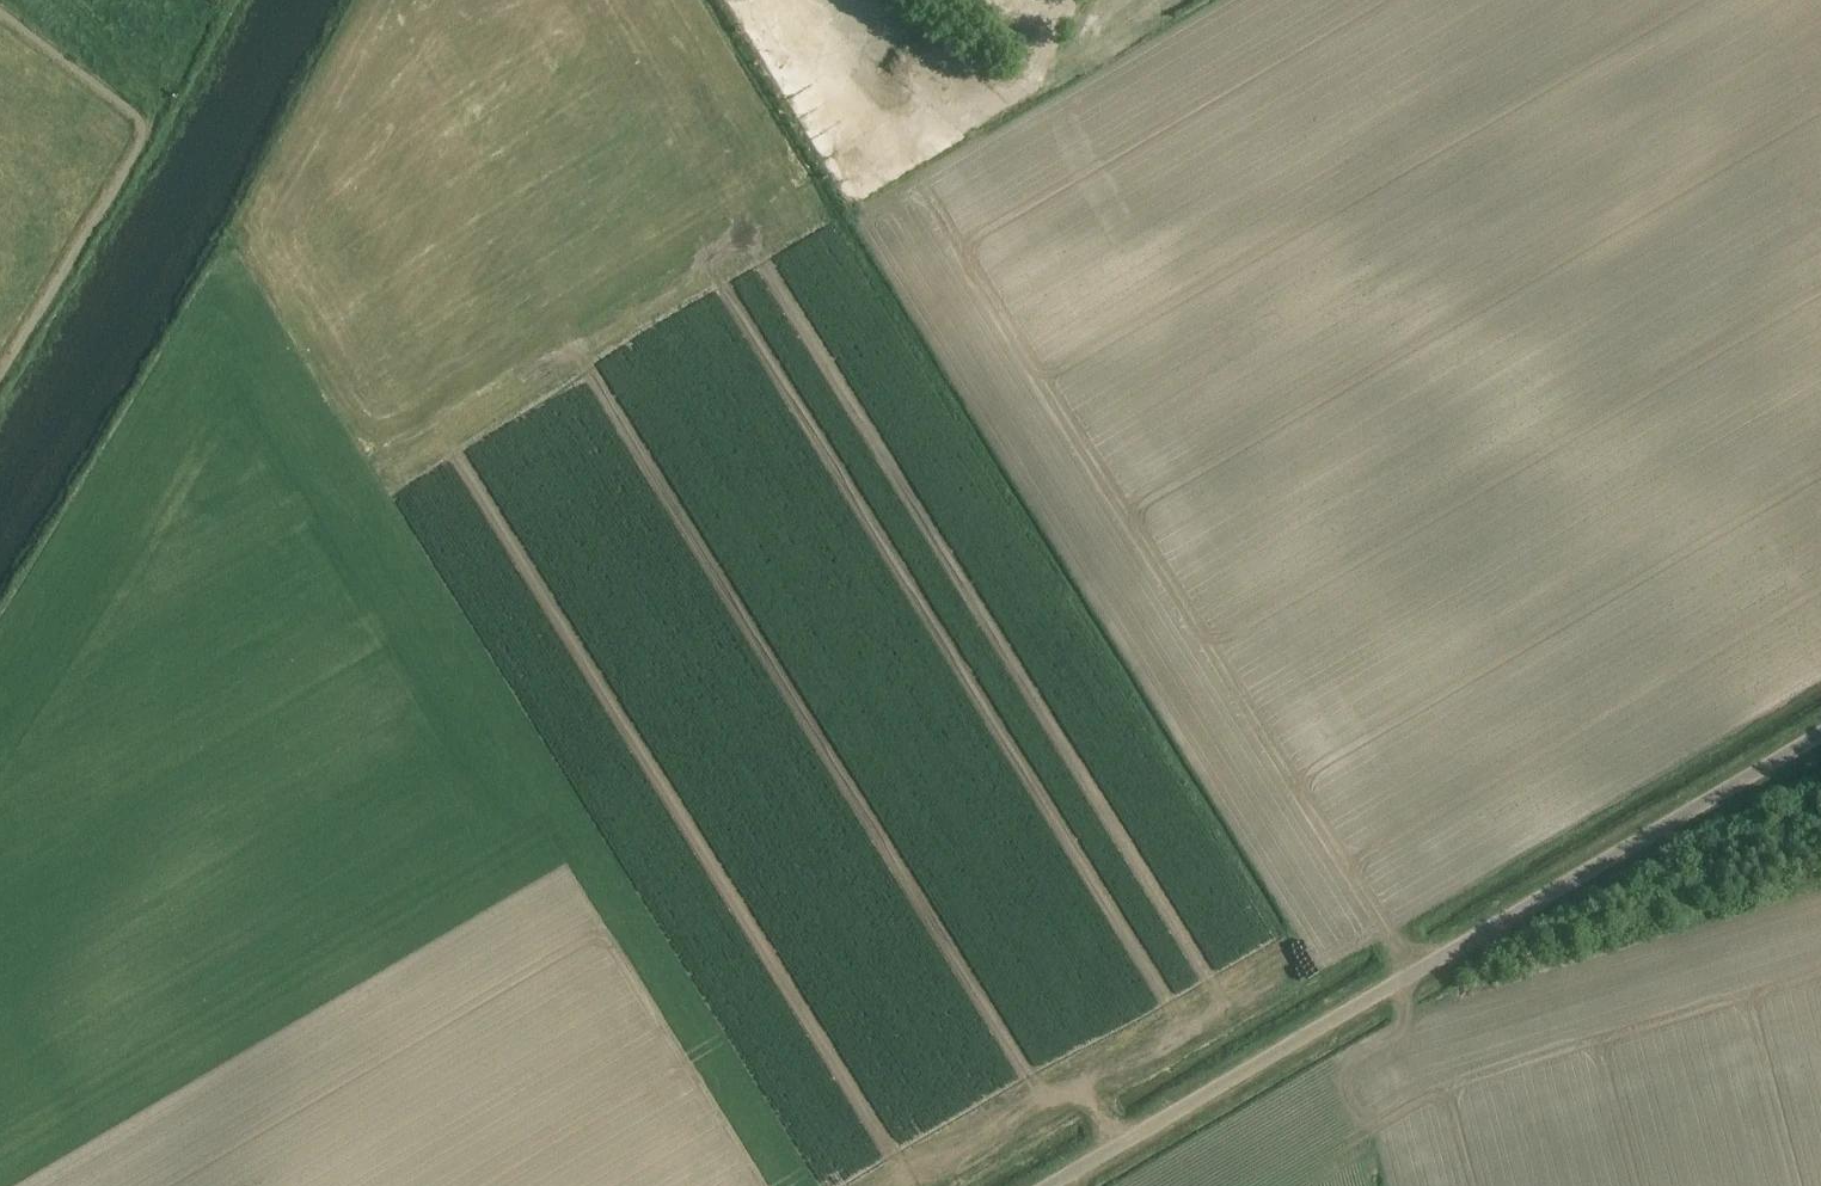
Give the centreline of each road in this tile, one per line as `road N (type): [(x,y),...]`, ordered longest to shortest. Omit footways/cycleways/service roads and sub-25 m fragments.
road 1 (unclassified): [(1048,1185),(1820,735)]

